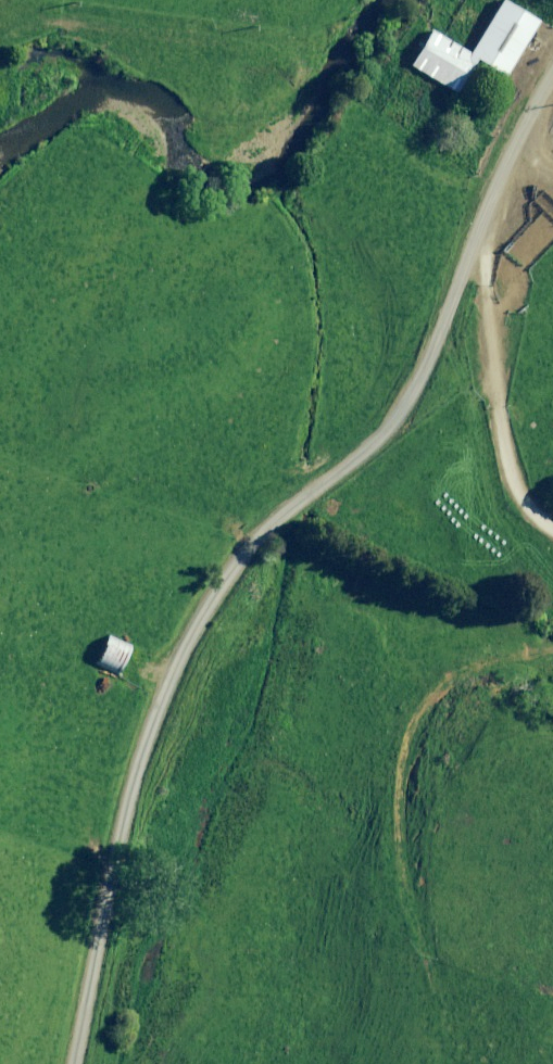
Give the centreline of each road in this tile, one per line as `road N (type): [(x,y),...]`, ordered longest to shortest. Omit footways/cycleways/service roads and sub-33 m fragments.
road 1 (track): [(42,1063),(75,880),(172,646),(229,563),(348,457),(396,402),(552,665)]
road 2 (unclassified): [(552,60),(480,194),(429,340),(396,402)]

